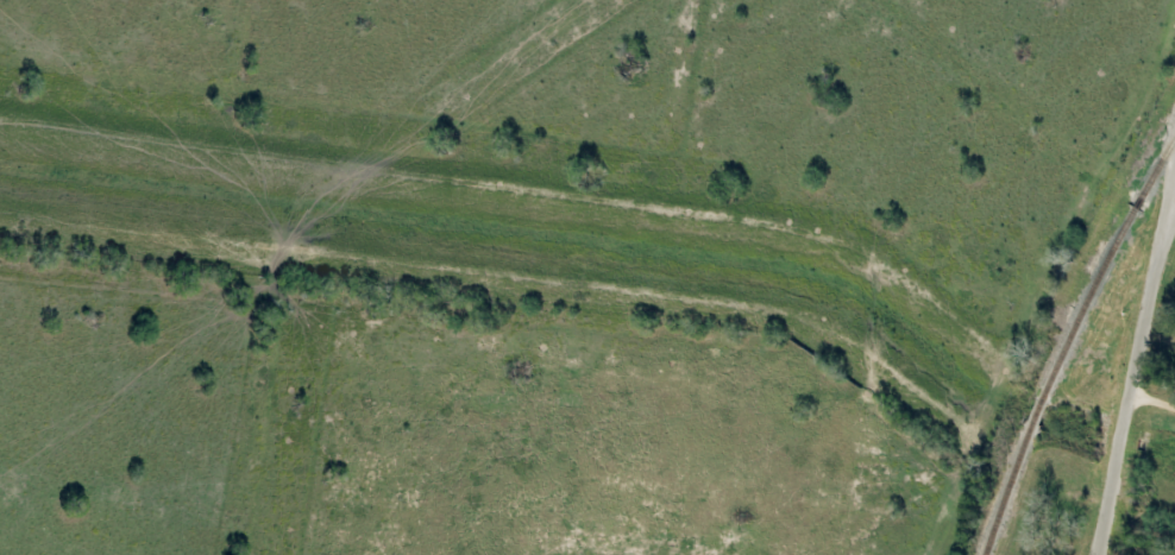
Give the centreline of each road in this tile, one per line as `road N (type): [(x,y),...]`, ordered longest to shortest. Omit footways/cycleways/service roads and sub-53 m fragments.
road 1 (residential): [(1104,554),(1174,189)]

